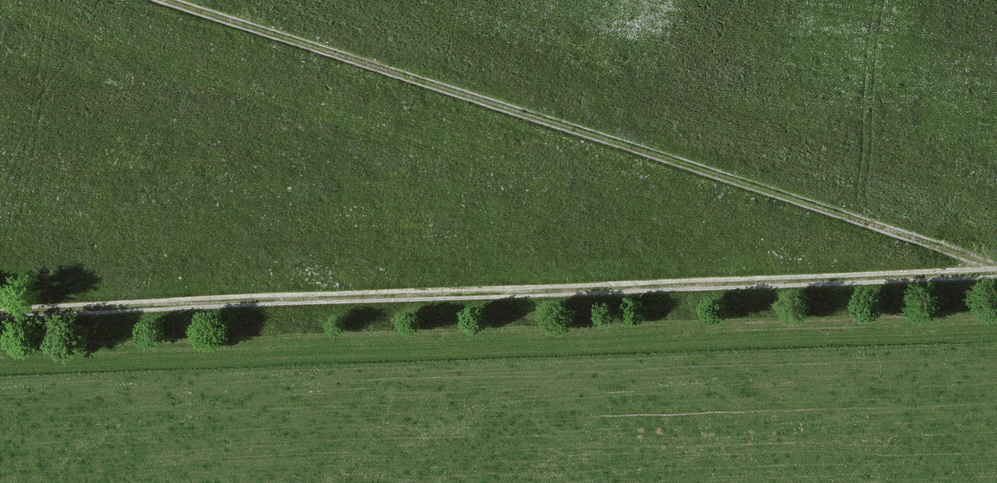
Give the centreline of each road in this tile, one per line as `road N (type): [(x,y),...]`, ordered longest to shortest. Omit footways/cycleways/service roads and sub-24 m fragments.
road 1 (track): [(996,272),(0,312)]
road 2 (track): [(996,271),(166,0)]

